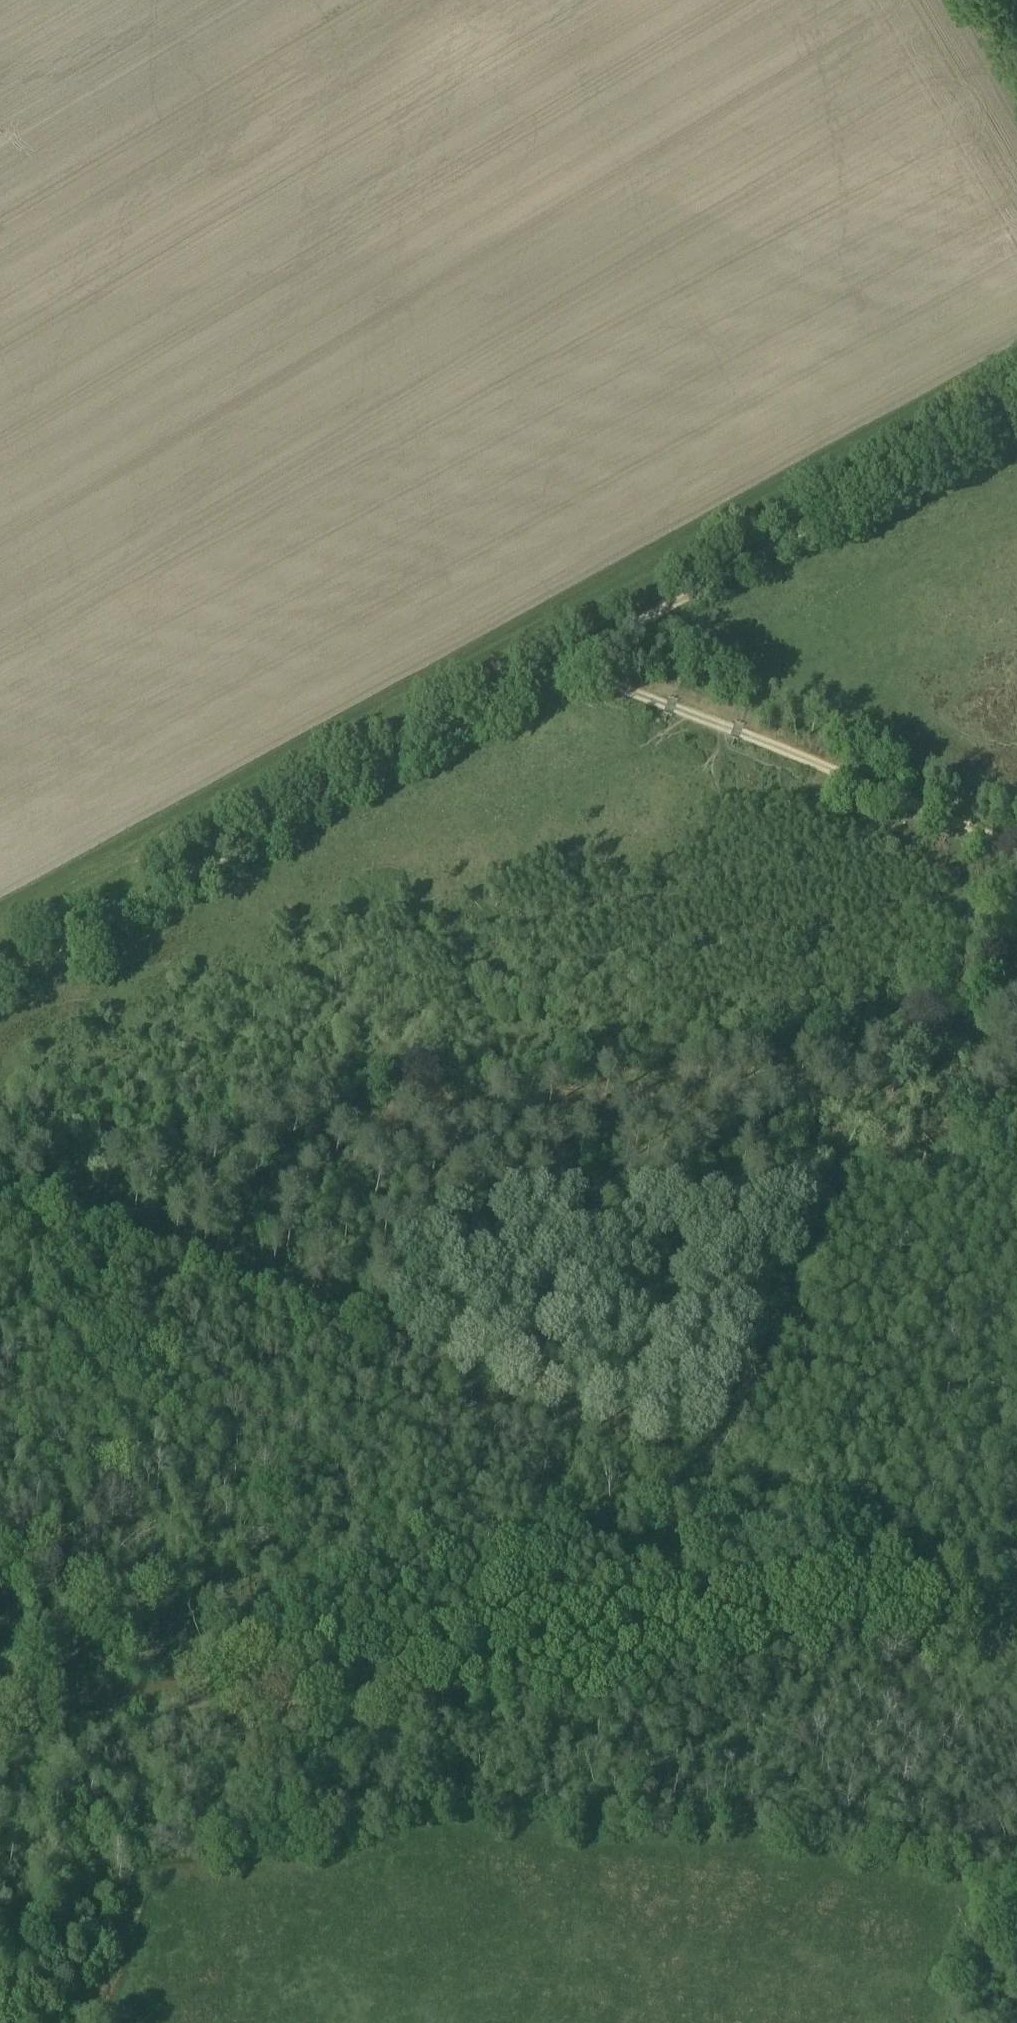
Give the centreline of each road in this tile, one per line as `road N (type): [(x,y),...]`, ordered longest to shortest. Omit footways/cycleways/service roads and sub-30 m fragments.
road 1 (track): [(564,658),(0,977)]
road 2 (track): [(1016,409),(564,658)]
road 3 (track): [(564,658),(1016,846)]

